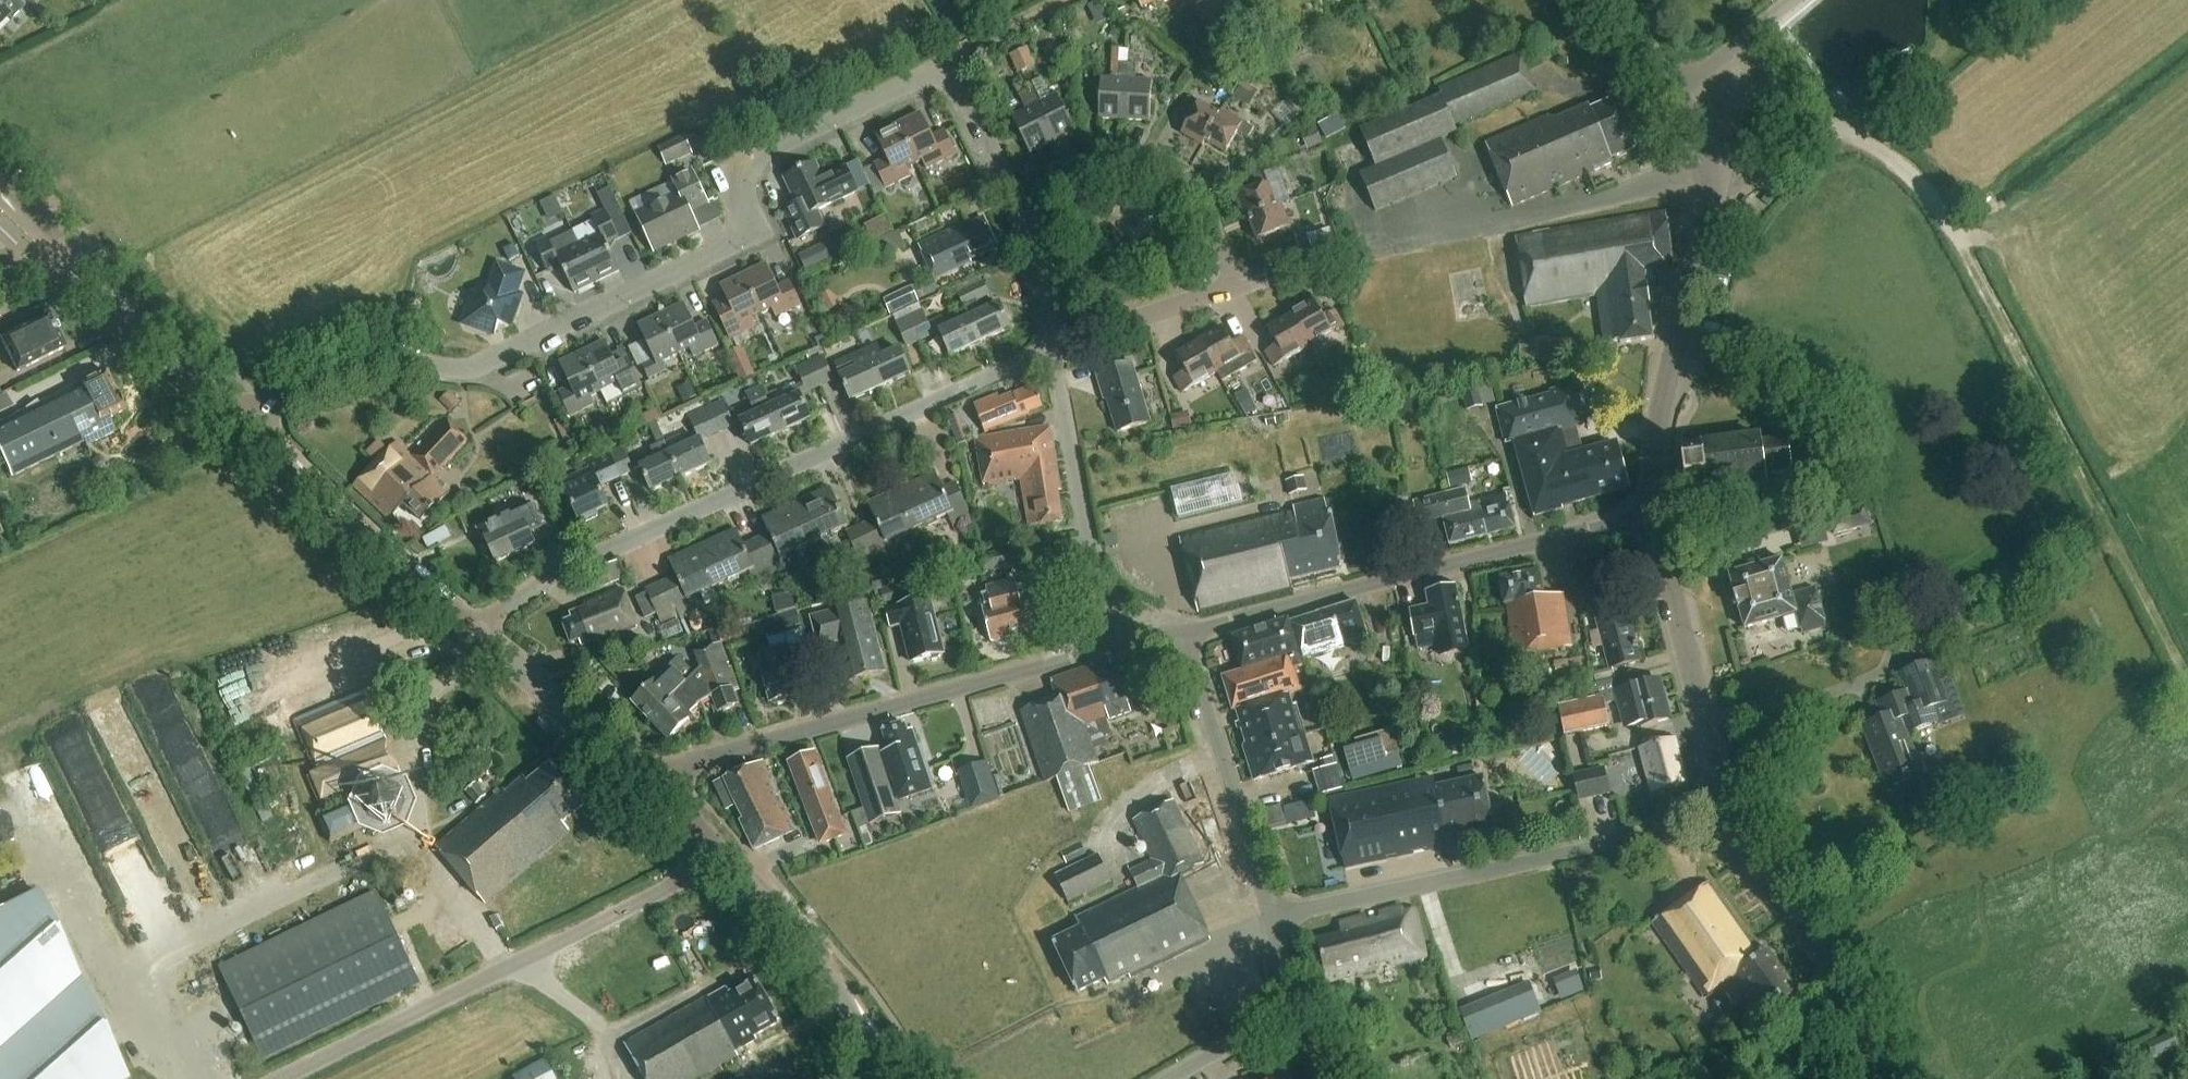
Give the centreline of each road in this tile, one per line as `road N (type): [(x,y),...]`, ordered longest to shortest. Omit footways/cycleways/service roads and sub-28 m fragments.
road 1 (residential): [(248,422),(359,356),(477,366),(753,233),(740,192),(751,161),(948,61)]
road 2 (track): [(2187,675),(1955,231),(1908,170),(1852,134)]
road 3 (residential): [(477,630),(547,578),(1051,350)]
road 4 (unclassified): [(281,1078),(723,857)]
road 5 (unclassified): [(661,791),(688,763),(1120,644)]
road 6 (unclassified): [(1185,635),(1654,511)]
road 7 (unclassified): [(1272,919),(1641,838),(1725,800)]
road 8 (tertiary): [(1654,511),(1661,409),(1711,189),(1704,147),(1673,92)]
road 9 (tertiary): [(248,422),(0,184)]
road 10 (tertiary): [(1886,1078),(1857,1007),(1725,800)]
road 11 (tertiary): [(477,630),(248,422)]
road 12 (residential): [(1236,288),(1200,194),(1156,162),(1109,166),(1020,213)]
road 13 (residential): [(1120,644),(1087,534),(1051,350)]
road 14 (tertiary): [(1725,800),(1654,511)]
road 15 (residential): [(1272,919),(1185,635)]
road 16 (tertiary): [(896,1078),(819,962),(723,857)]
road 17 (tertiary): [(661,791),(477,630)]
road 18 (residential): [(1051,350),(1236,288)]
road 19 (residential): [(1020,213),(948,61)]
road 20 (unclassified): [(1673,92),(1792,0)]
road 21 (residential): [(1051,350),(1020,213)]
road 22 (track): [(948,61),(1062,0)]
road 23 (residential): [(1173,1078),(1282,1014)]

